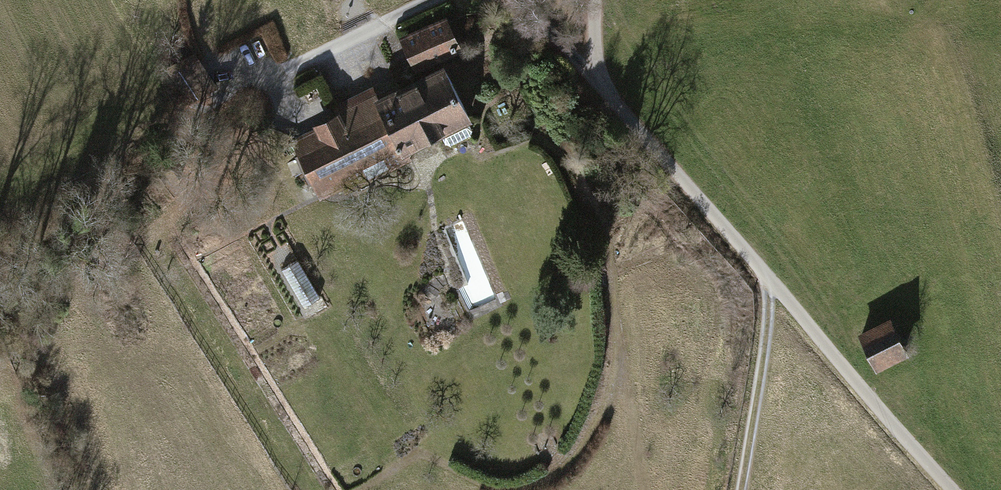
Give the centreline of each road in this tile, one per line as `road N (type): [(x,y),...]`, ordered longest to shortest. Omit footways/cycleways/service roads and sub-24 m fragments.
road 1 (unclassified): [(953,489),(607,97),(591,0)]
road 2 (track): [(0,226),(242,86),(275,82)]
road 3 (track): [(767,279),(767,339),(741,489)]
road 4 (track): [(439,0),(275,82)]

